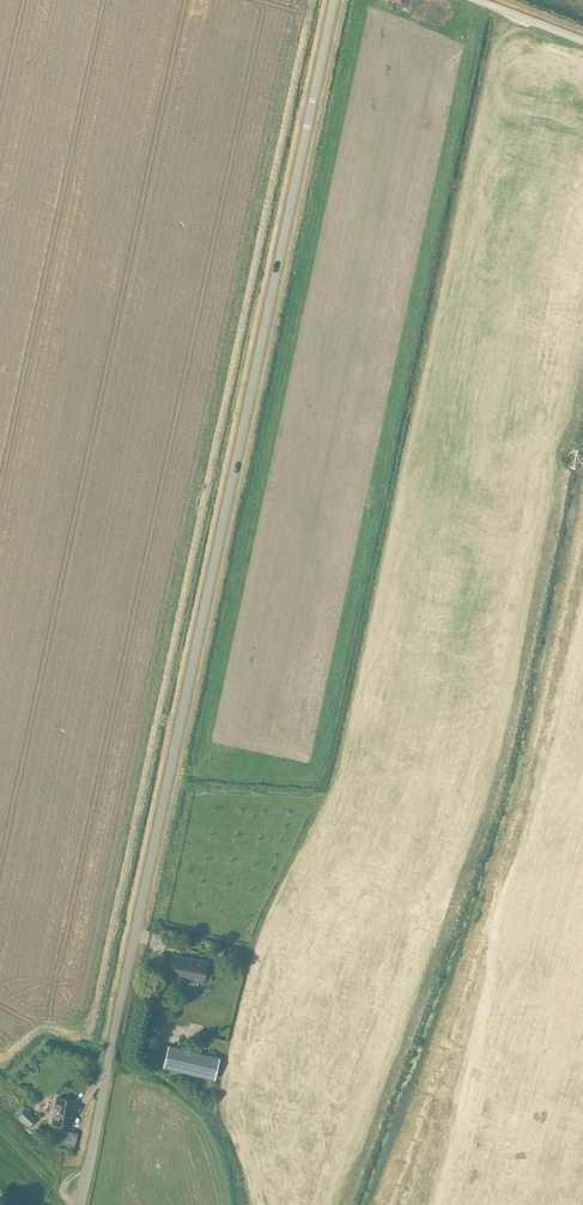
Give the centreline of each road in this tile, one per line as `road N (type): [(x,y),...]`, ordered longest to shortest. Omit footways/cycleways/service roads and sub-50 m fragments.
road 1 (unclassified): [(78,1204),(335,0)]

